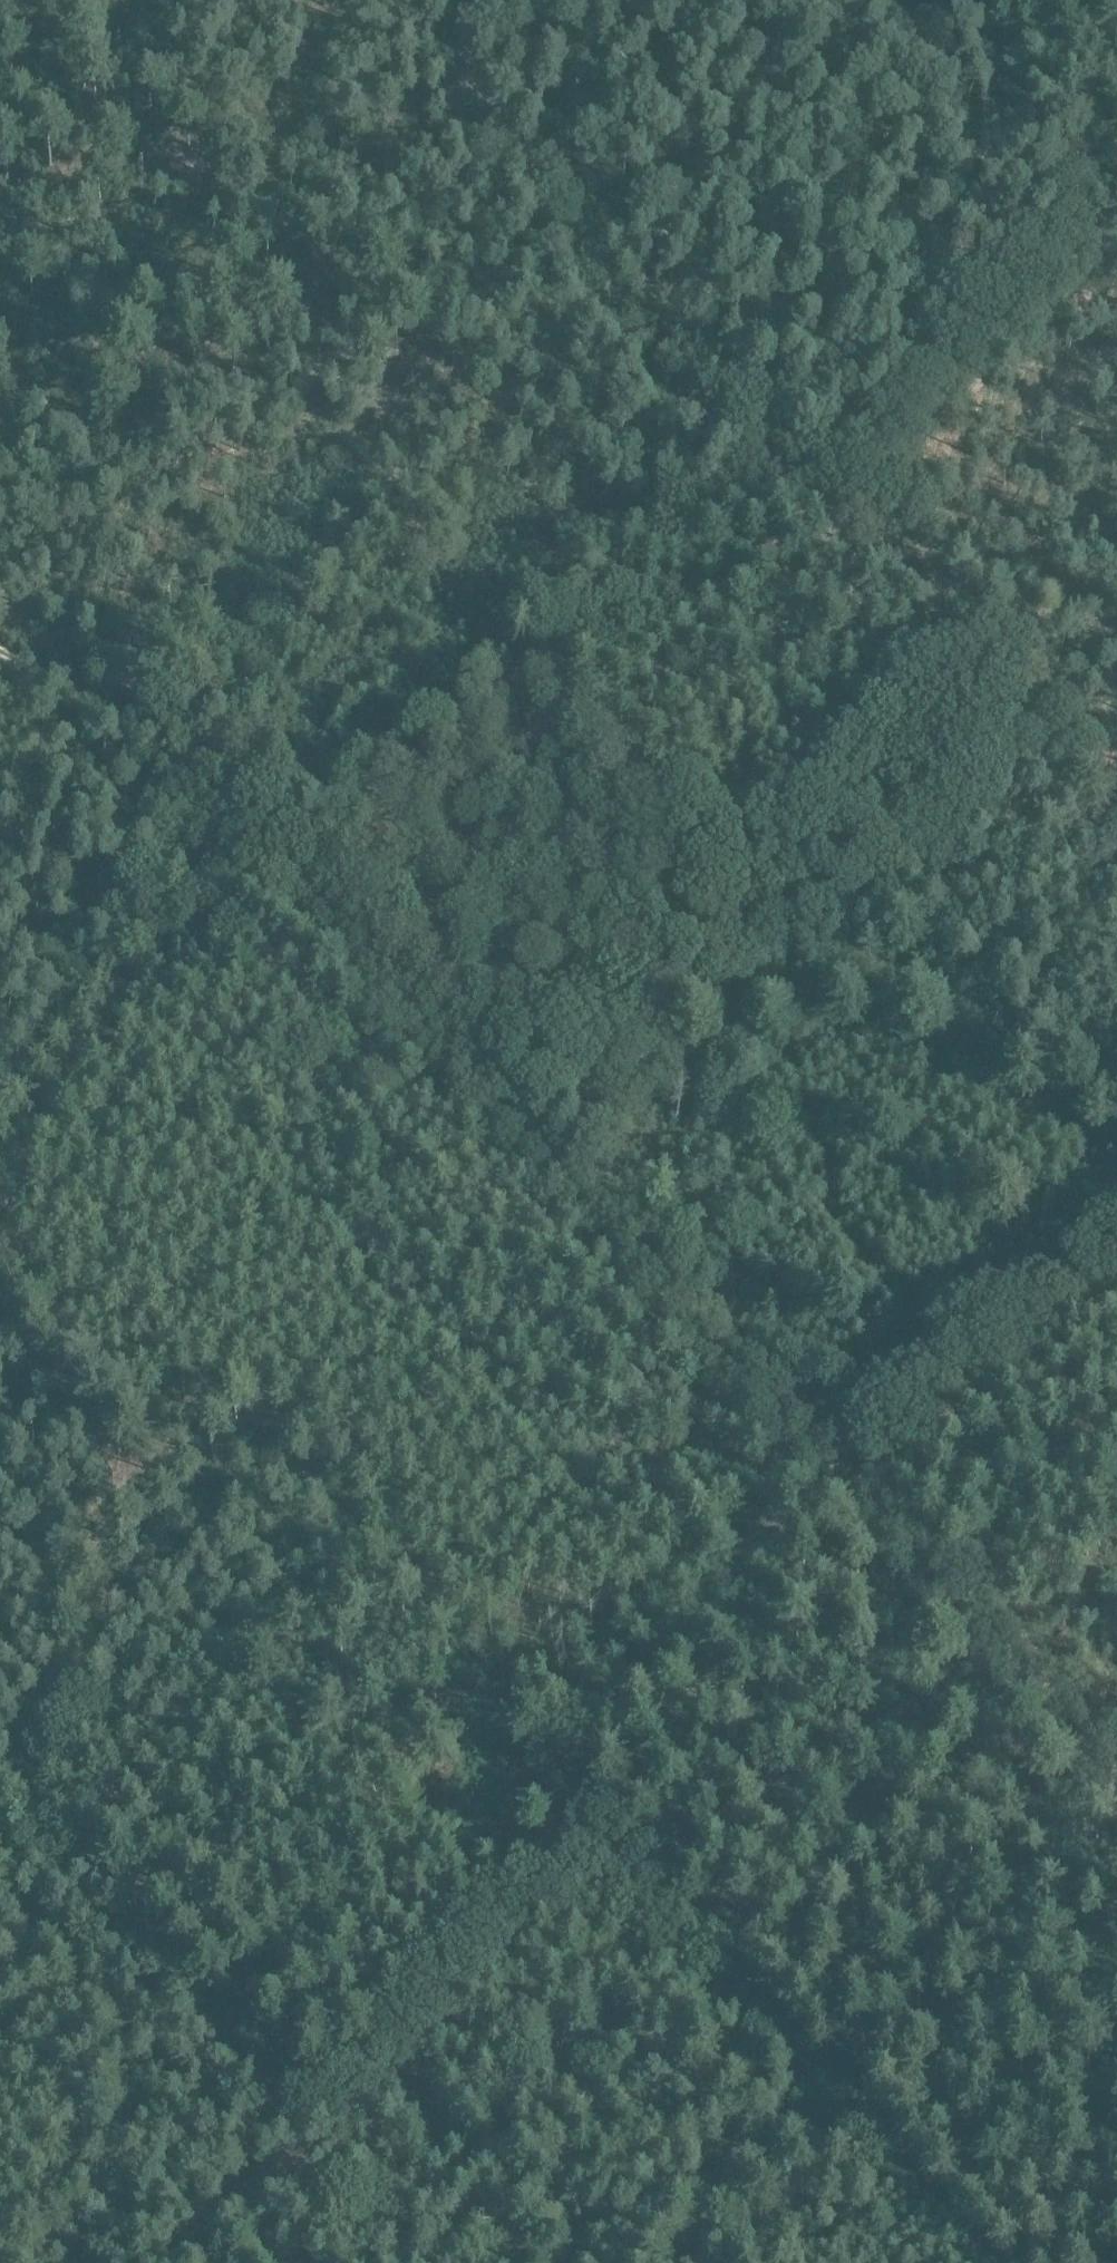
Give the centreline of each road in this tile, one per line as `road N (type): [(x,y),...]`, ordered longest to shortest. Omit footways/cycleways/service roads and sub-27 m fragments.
road 1 (track): [(137,1476),(209,1392),(236,1392),(251,1404),(996,2262)]
road 2 (track): [(291,892),(1116,1798)]
road 3 (track): [(802,454),(737,482),(291,892)]
road 4 (track): [(415,2262),(10,1769)]
road 5 (track): [(0,1341),(137,1476),(62,1592),(50,1638),(53,1703),(0,1781)]
road 6 (track): [(1116,177),(879,425),(802,454)]
road 7 (track): [(0,650),(104,706),(291,892)]
road 8 (track): [(816,1469),(982,1333),(1116,1235)]
road 9 (track): [(236,831),(0,1117)]

